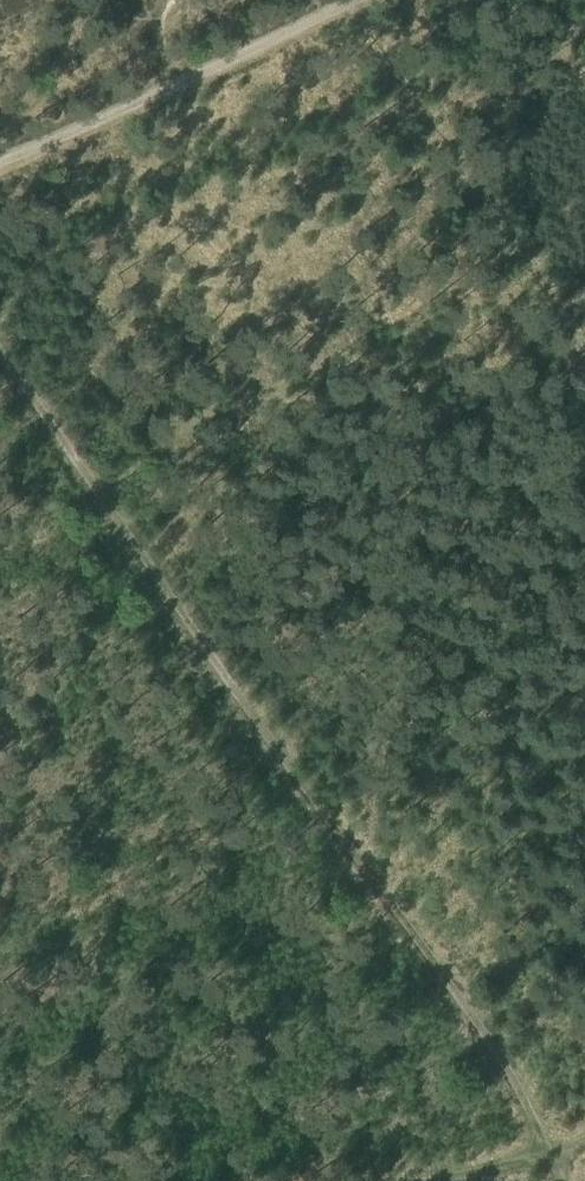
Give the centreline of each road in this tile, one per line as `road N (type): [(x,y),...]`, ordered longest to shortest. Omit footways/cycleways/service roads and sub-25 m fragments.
road 1 (track): [(0,340),(551,1147)]
road 2 (track): [(361,0),(0,167)]
road 3 (track): [(365,1180),(551,1147)]

